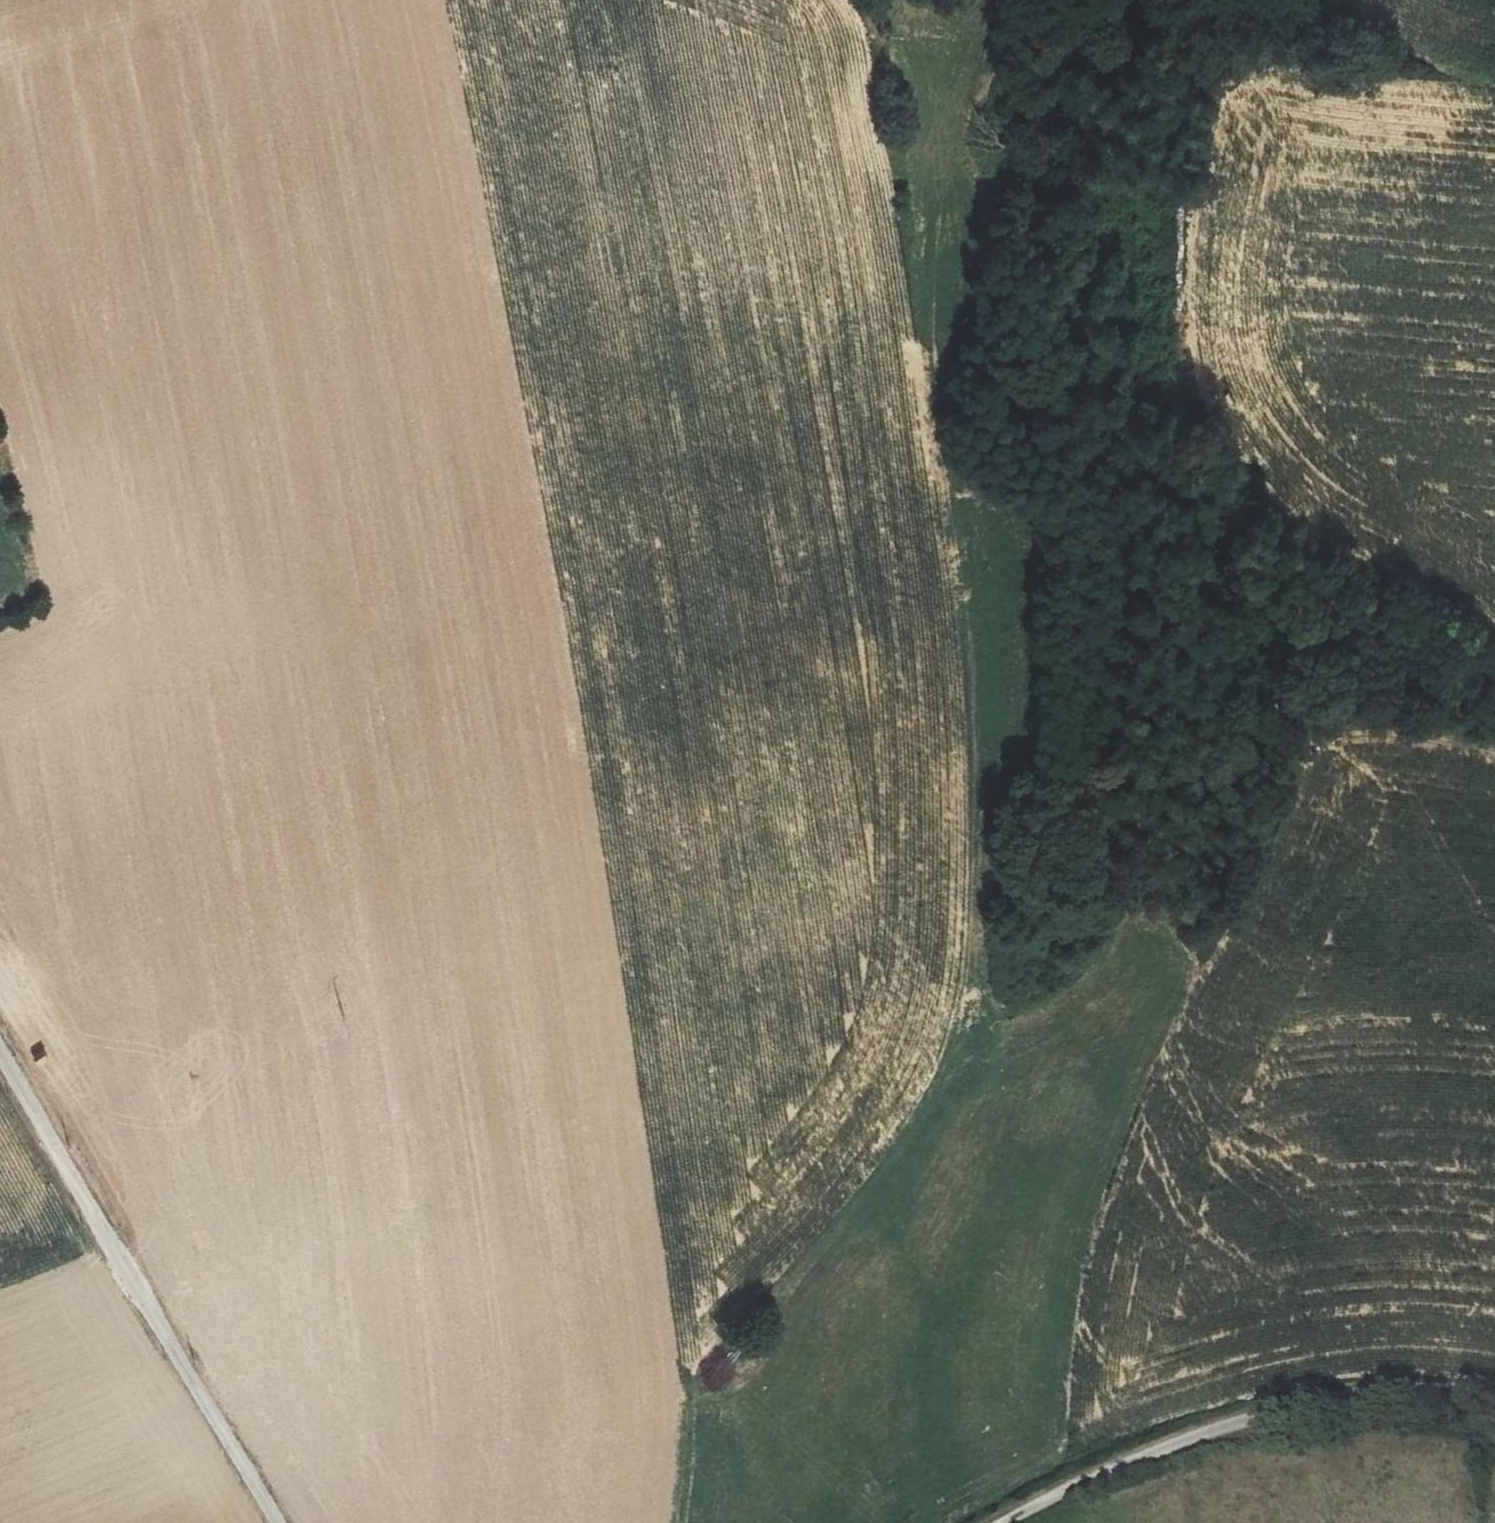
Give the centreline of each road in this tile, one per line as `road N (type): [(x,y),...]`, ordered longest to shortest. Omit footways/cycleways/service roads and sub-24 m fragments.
road 1 (unclassified): [(268,1522),(0,1068)]
road 2 (unclassified): [(1012,1522),(1086,1480),(1216,1430),(1354,1395)]
road 3 (track): [(1354,1395),(1447,1389),(1494,1397)]

